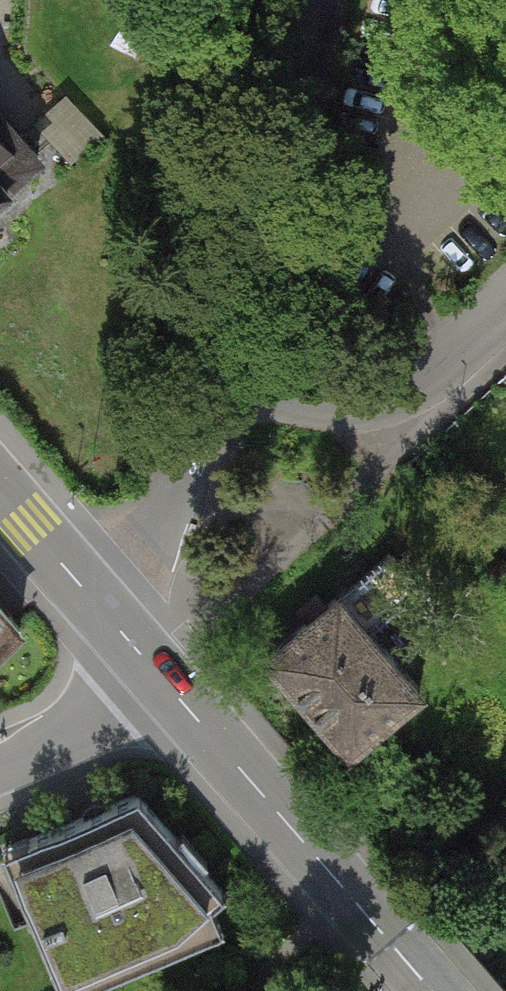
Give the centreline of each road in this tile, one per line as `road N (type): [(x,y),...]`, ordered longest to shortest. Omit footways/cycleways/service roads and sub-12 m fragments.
road 1 (primary): [(156,671),(432,990)]
road 2 (residential): [(302,0),(212,379)]
road 3 (residential): [(212,379),(297,399),(354,403),(393,393),(426,377),(505,305)]
road 4 (residential): [(212,379),(173,512),(91,598)]
road 5 (residential): [(0,764),(80,730),(156,671)]
road 6 (primary): [(0,494),(91,598)]

